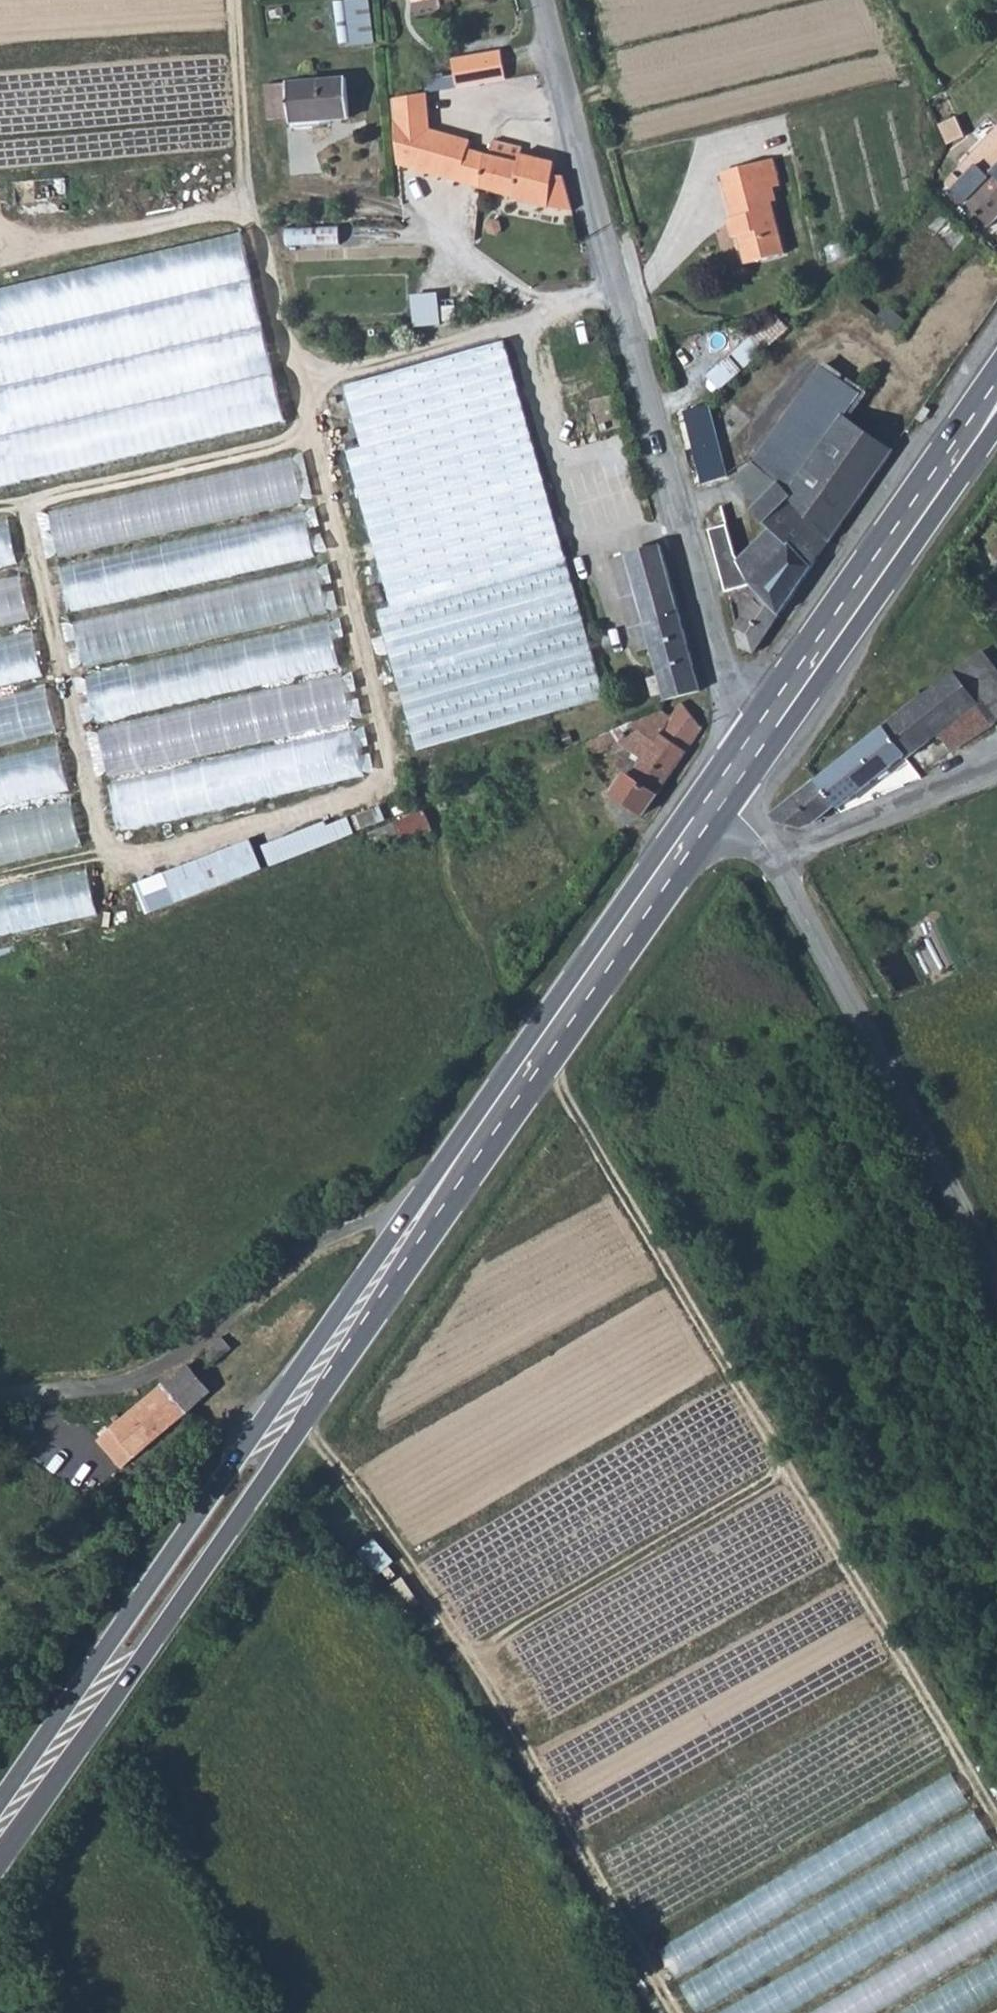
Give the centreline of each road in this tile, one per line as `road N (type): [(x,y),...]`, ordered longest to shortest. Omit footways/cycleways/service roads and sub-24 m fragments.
road 1 (track): [(232,0),(250,208),(323,469),(382,734),(383,783),(106,867),(29,503)]
road 2 (primary): [(720,794),(0,1828)]
road 3 (track): [(996,1820),(489,968),(486,932)]
road 4 (unclassified): [(762,732),(736,709),(717,677),(537,0)]
road 5 (track): [(286,1416),(377,1520),(462,1649),(677,2012)]
road 6 (unclassified): [(777,855),(996,1265)]
road 7 (primary): [(996,396),(762,732)]
road 8 (track): [(145,1374),(320,1233),(418,1225)]
road 9 (track): [(313,435),(0,509)]
road 10 (track): [(298,384),(509,329),(551,297)]
road 11 (unclassified): [(777,855),(996,769)]
road 12 (unclassified): [(0,1391),(99,1387),(145,1374)]

